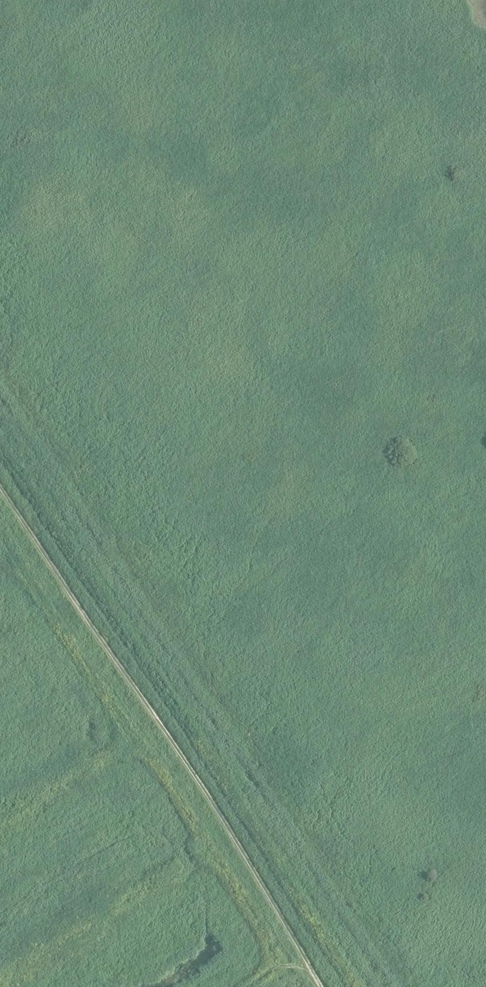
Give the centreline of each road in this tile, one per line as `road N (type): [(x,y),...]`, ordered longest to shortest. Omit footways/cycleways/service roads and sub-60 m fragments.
road 1 (track): [(322,986),(284,914),(0,476)]

